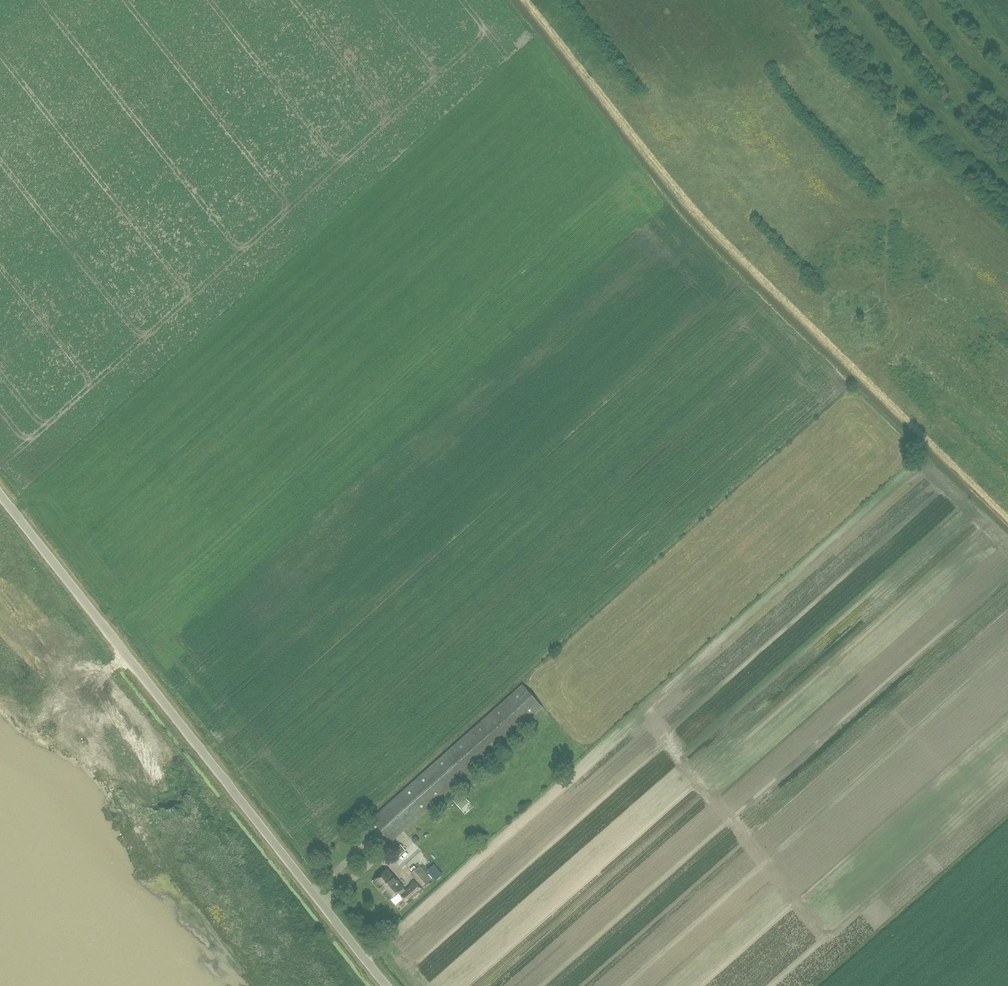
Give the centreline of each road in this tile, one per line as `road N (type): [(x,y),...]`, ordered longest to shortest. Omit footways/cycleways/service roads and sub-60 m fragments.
road 1 (unclassified): [(387,985),(0,495)]

